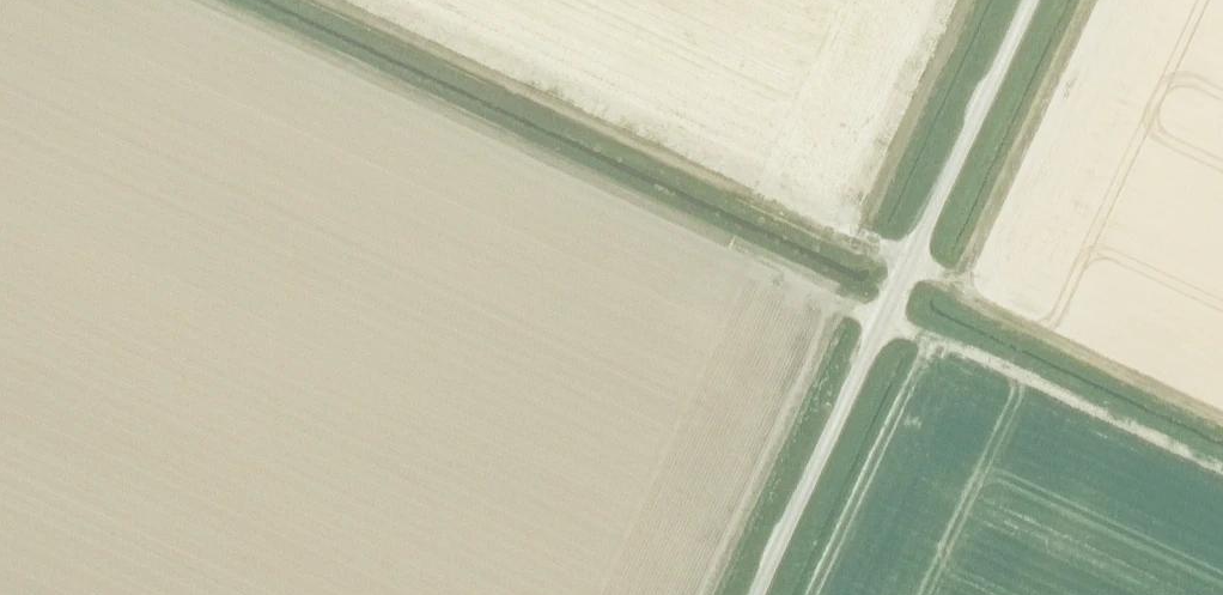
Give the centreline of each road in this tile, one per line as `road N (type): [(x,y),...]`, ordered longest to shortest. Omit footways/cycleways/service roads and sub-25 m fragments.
road 1 (unclassified): [(756,594),(1032,0)]

